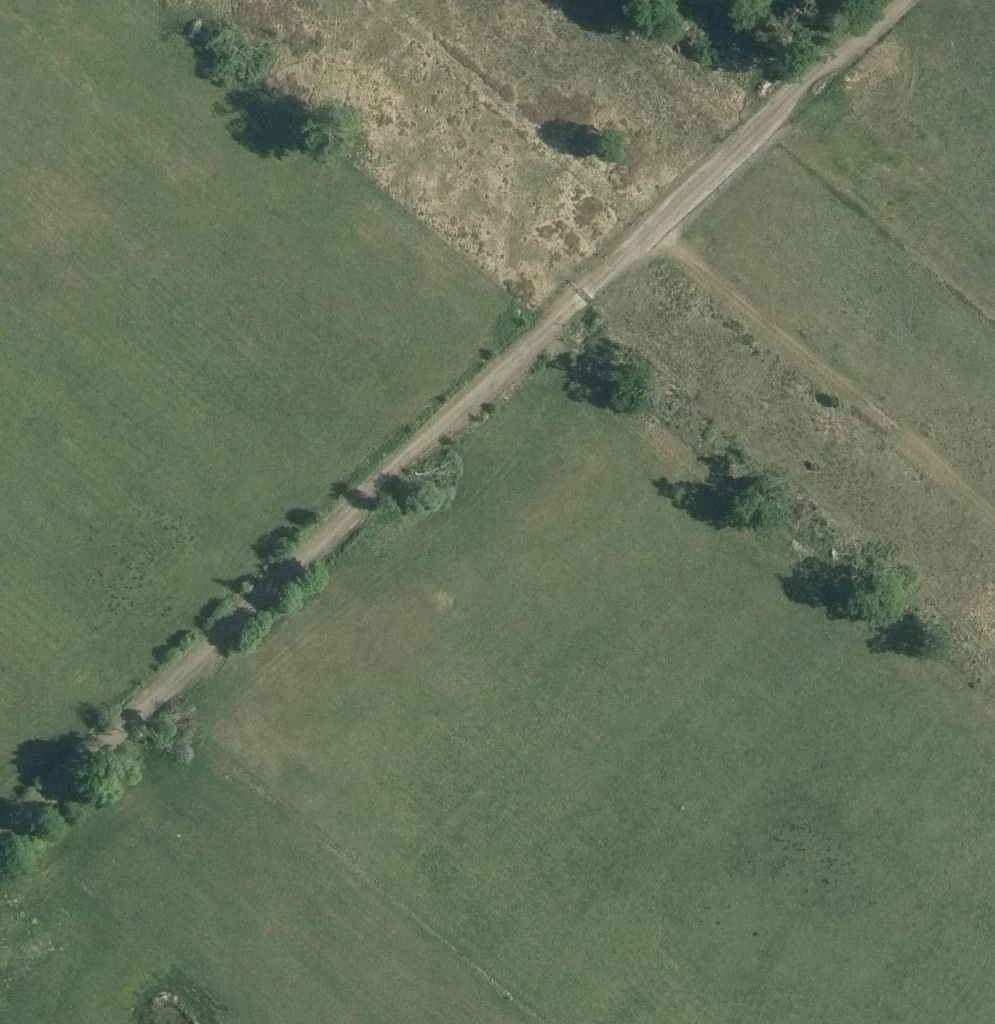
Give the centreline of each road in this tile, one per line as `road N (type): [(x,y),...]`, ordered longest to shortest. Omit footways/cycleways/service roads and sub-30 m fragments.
road 1 (track): [(0,846),(896,0)]
road 2 (track): [(654,229),(994,508)]

